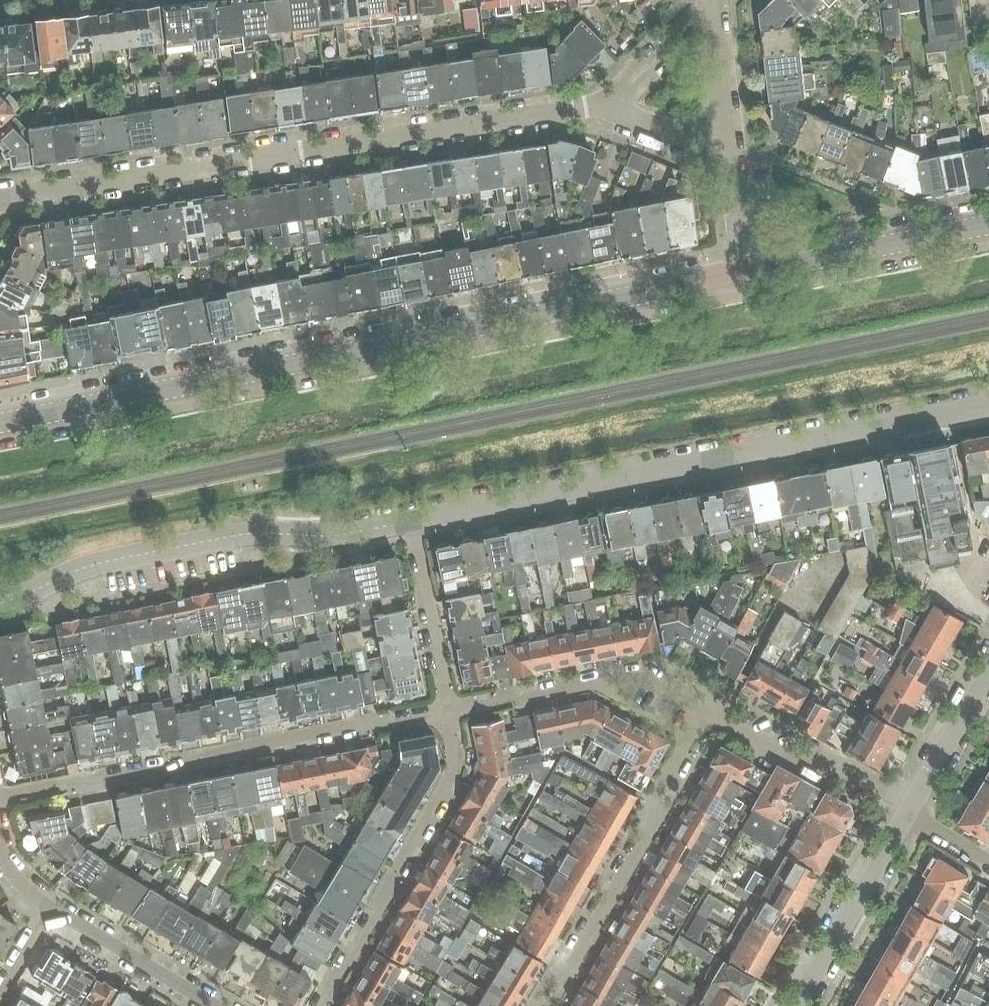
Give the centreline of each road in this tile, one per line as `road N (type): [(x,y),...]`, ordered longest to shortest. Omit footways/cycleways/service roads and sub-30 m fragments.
road 1 (tertiary): [(707,281),(0,423)]
road 2 (residential): [(0,199),(600,105)]
road 3 (unclassified): [(413,520),(988,404)]
road 4 (residential): [(0,795),(170,769),(203,754),(360,722),(444,714)]
road 5 (unclassified): [(0,603),(94,564),(234,535),(336,535),(413,520)]
road 6 (residential): [(535,1005),(572,965),(647,834),(655,798),(703,712)]
road 7 (residential): [(323,1005),(448,776),(444,714)]
road 8 (residential): [(452,713),(637,676),(703,712)]
road 9 (tertiary): [(751,272),(988,224)]
road 10 (unclassified): [(795,1005),(906,814)]
road 11 (residential): [(703,712),(792,761),(820,754),(890,794)]
road 12 (residential): [(216,1005),(52,909)]
road 13 (residential): [(452,713),(416,536)]
road 14 (residential): [(731,156),(712,0)]
road 15 (unclassified): [(911,806),(988,670)]
road 16 (residential): [(600,105),(731,156)]

